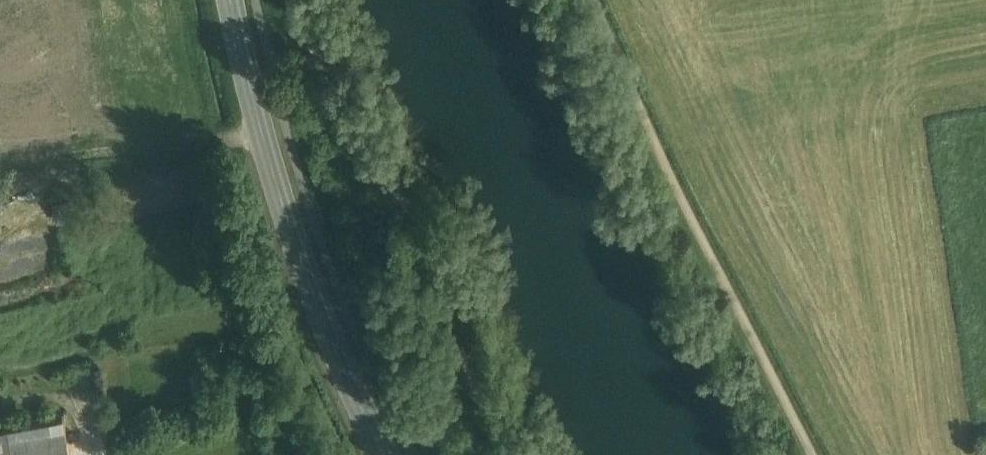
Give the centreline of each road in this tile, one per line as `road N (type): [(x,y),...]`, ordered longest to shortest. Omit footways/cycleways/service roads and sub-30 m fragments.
road 1 (secondary): [(388,454),(321,317),(265,139),(232,0)]

